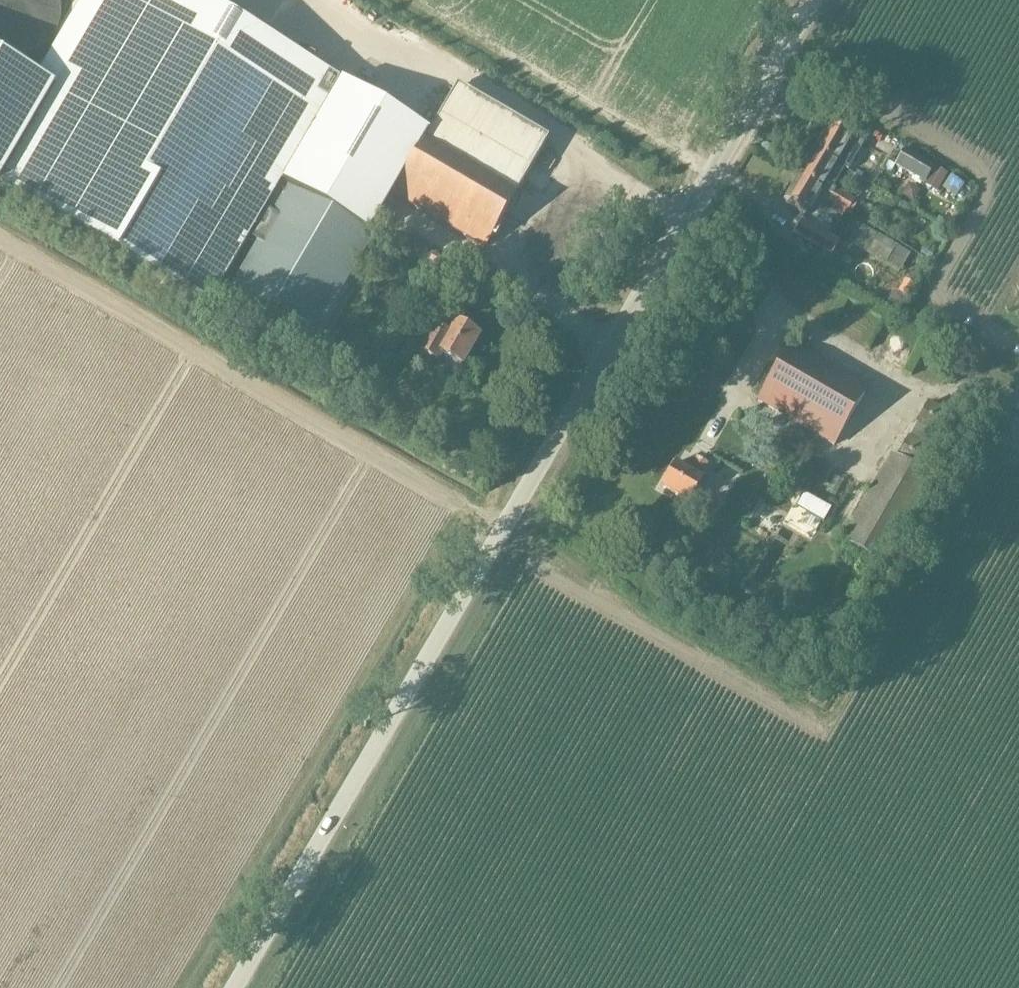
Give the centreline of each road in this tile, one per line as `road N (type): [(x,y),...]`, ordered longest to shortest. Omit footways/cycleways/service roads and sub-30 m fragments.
road 1 (unclassified): [(233,987),(812,0)]

